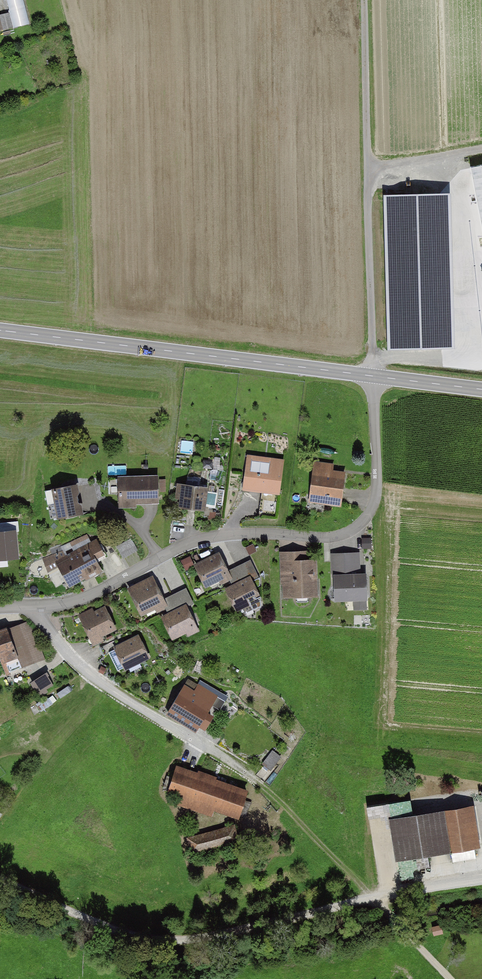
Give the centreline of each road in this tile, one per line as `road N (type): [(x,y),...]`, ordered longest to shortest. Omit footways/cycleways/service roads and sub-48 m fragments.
road 1 (track): [(0,879),(141,949),(481,891)]
road 2 (residential): [(37,607),(78,600),(194,542),(351,532),(377,504),(373,376)]
road 3 (track): [(373,376),(365,0)]
road 4 (tertiary): [(0,330),(373,376)]
road 5 (residential): [(259,781),(88,676),(37,607)]
road 6 (track): [(448,978),(259,781)]

